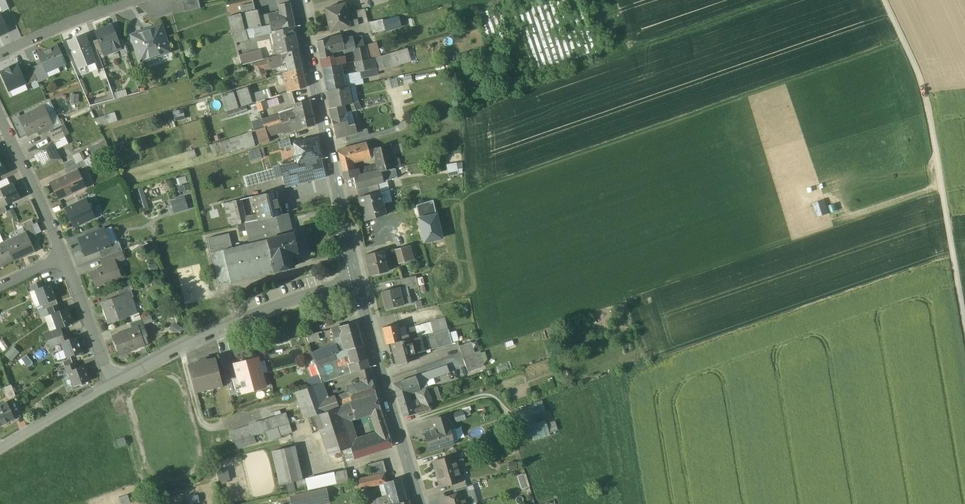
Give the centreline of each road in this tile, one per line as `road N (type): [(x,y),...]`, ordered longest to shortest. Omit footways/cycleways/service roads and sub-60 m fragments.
road 1 (track): [(964,326),(923,84),(884,0)]
road 2 (secondary): [(356,279),(299,0)]
road 3 (residential): [(356,279),(113,382)]
road 4 (secondary): [(421,503),(356,279)]
road 5 (residential): [(66,256),(0,111)]
road 6 (residential): [(134,0),(0,55)]
road 7 (residential): [(113,382),(66,256)]
road 8 (residential): [(113,382),(0,450)]

